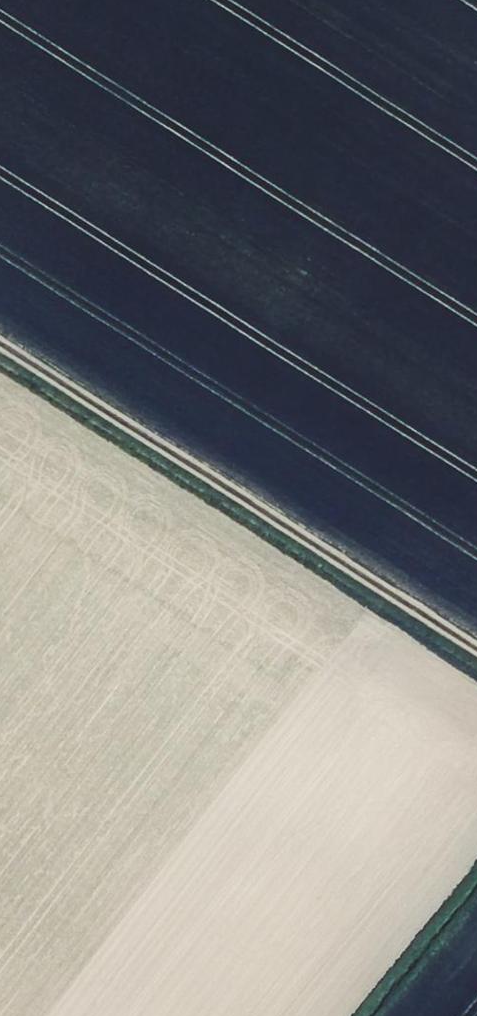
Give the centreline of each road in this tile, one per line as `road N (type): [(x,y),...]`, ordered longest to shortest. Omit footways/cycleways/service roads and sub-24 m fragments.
road 1 (track): [(0,348),(476,659)]

